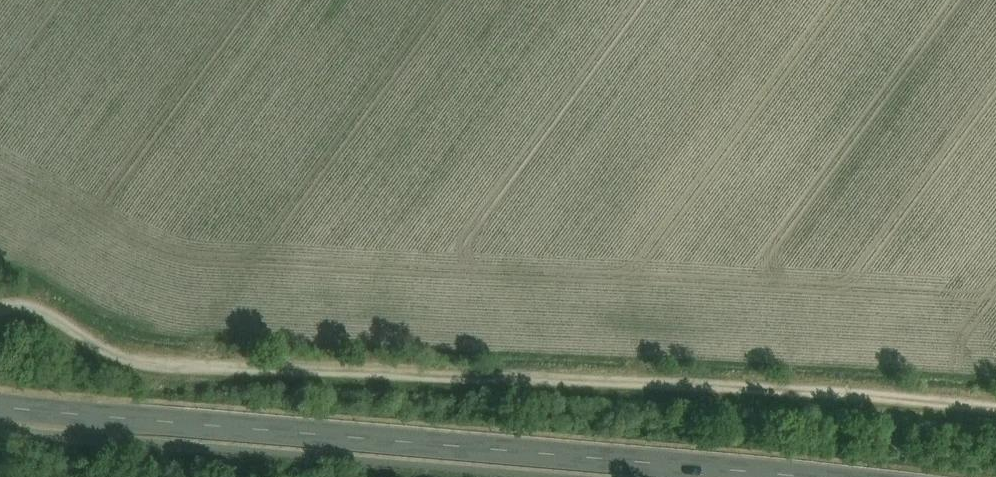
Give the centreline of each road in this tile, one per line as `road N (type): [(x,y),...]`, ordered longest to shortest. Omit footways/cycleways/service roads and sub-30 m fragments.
road 1 (track): [(995,409),(907,398),(451,383),(131,354),(50,318),(0,314)]
road 2 (tertiary): [(0,405),(771,476)]

